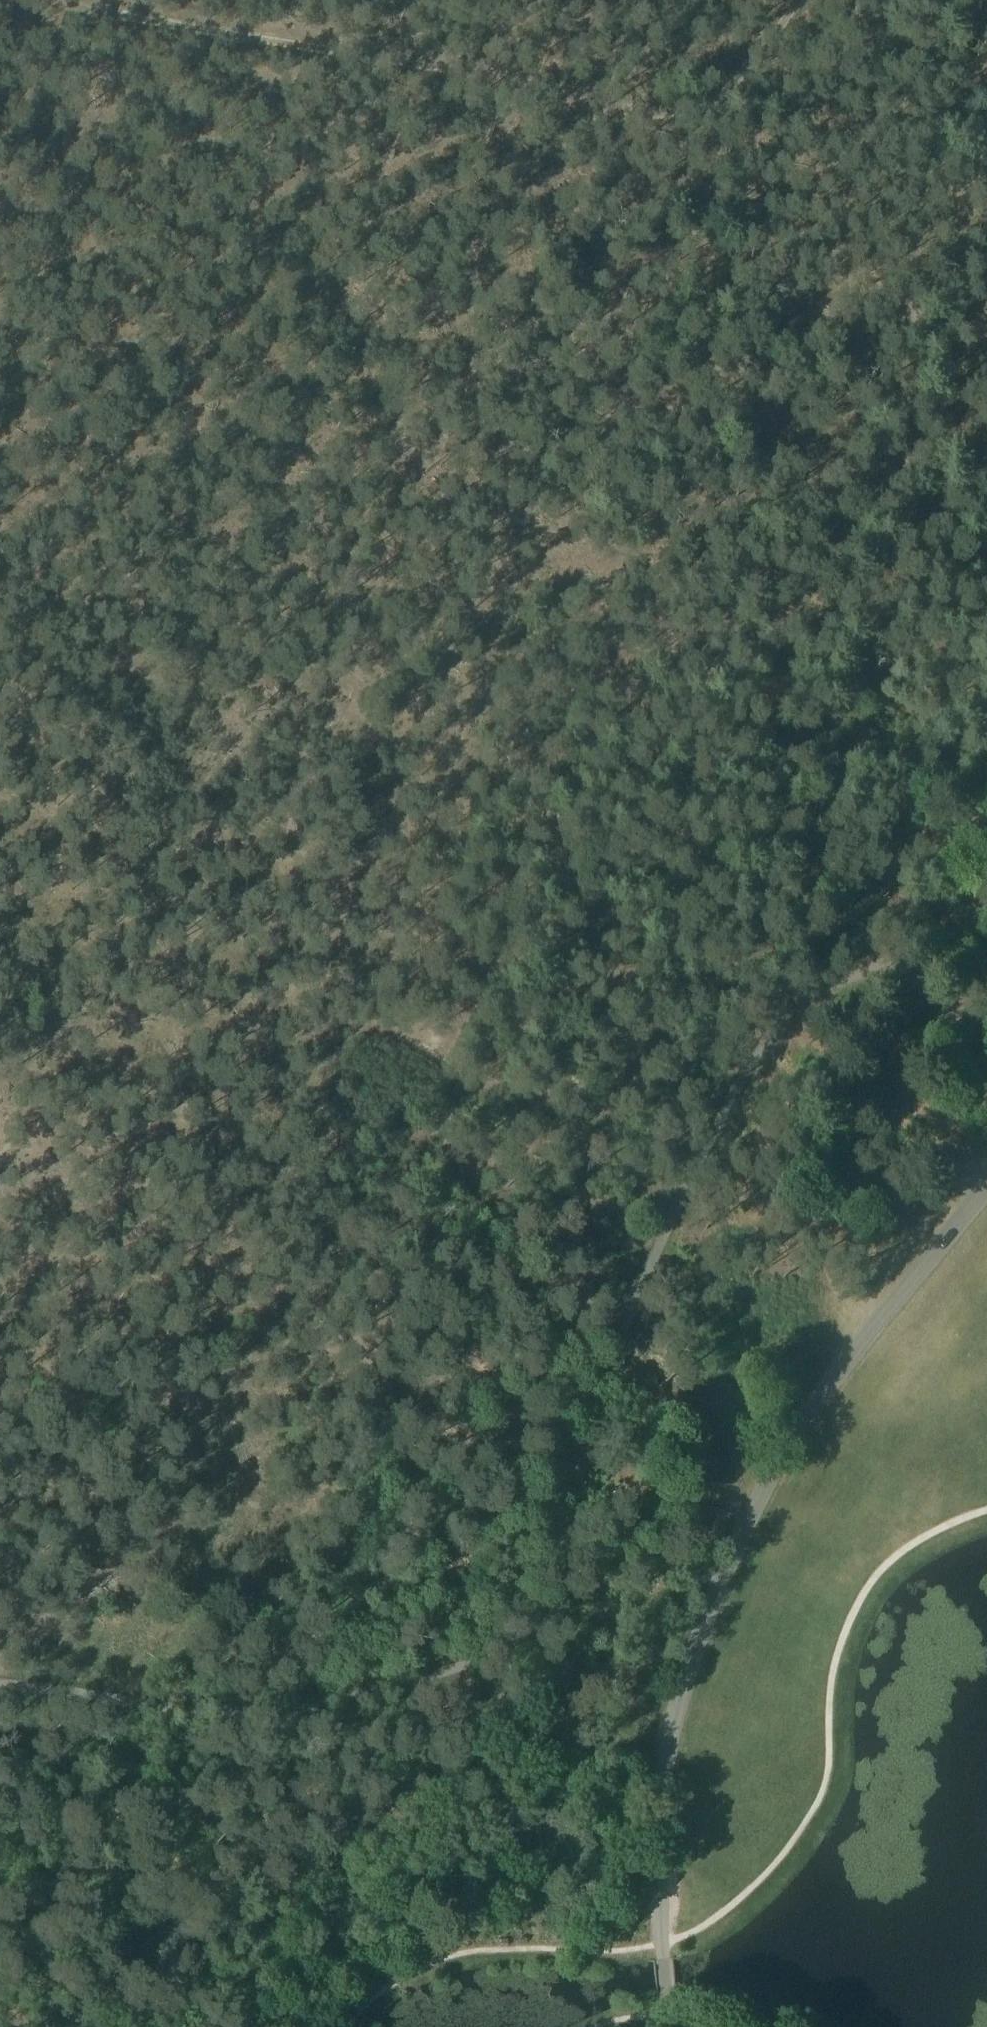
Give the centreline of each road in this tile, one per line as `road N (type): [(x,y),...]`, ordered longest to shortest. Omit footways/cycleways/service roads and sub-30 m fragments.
road 1 (unclassified): [(670,2026),(655,1793),(709,1607),(805,1417),(986,1182)]
road 2 (track): [(50,0),(478,71),(634,128),(684,129),(716,115),(795,0)]

